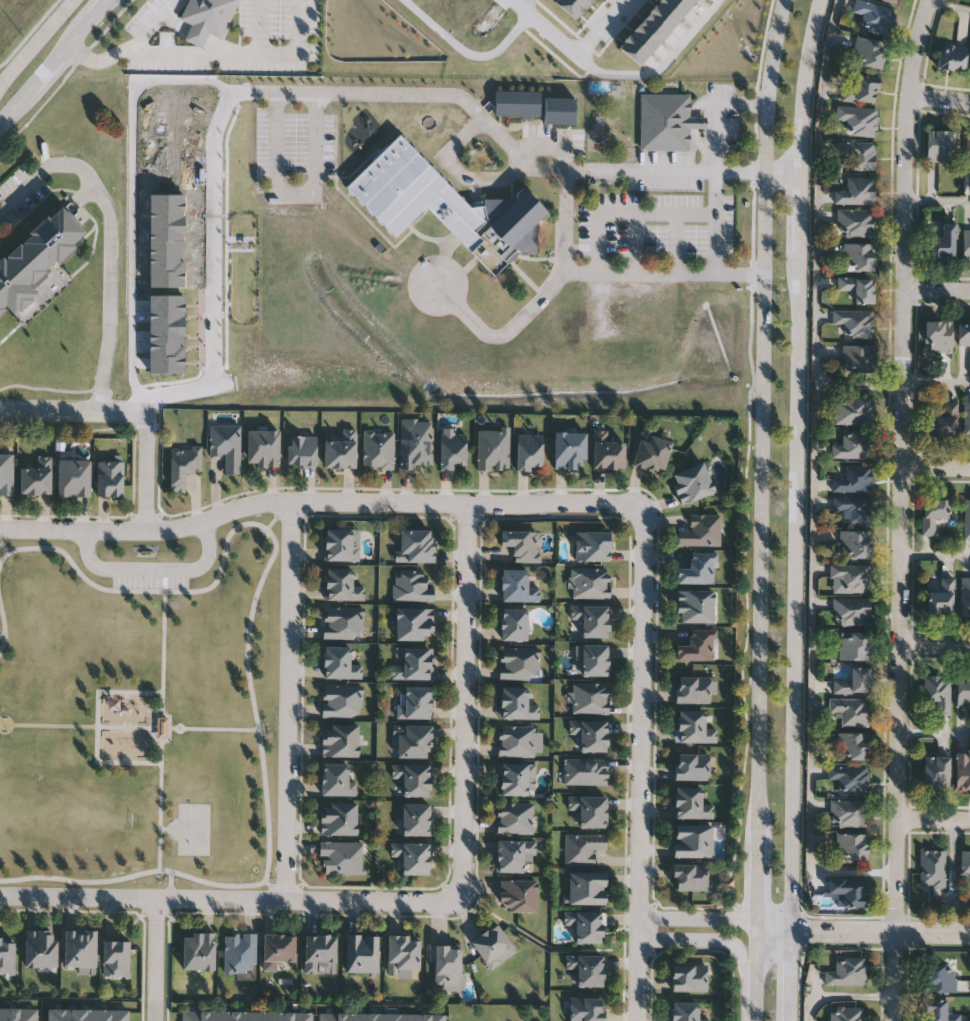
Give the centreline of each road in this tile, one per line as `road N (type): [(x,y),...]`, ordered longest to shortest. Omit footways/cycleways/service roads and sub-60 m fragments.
road 1 (residential): [(934,0),(905,139),(895,1020)]
road 2 (secondary): [(789,1020),(802,120),(823,0)]
road 3 (secondary): [(784,0),(767,105),(757,1020)]
road 4 (residential): [(643,507),(293,501),(147,532),(0,530)]
road 5 (residential): [(639,1020),(643,507)]
road 6 (residential): [(0,896),(459,903)]
road 7 (residential): [(287,899),(293,501)]
road 8 (residential): [(459,903),(467,506)]
road 9 (tertiary): [(969,933),(758,923)]
road 10 (tertiary): [(148,415),(0,411)]
road 11 (tertiary): [(641,940),(727,942),(758,992)]
road 12 (residential): [(158,899),(155,1020)]

